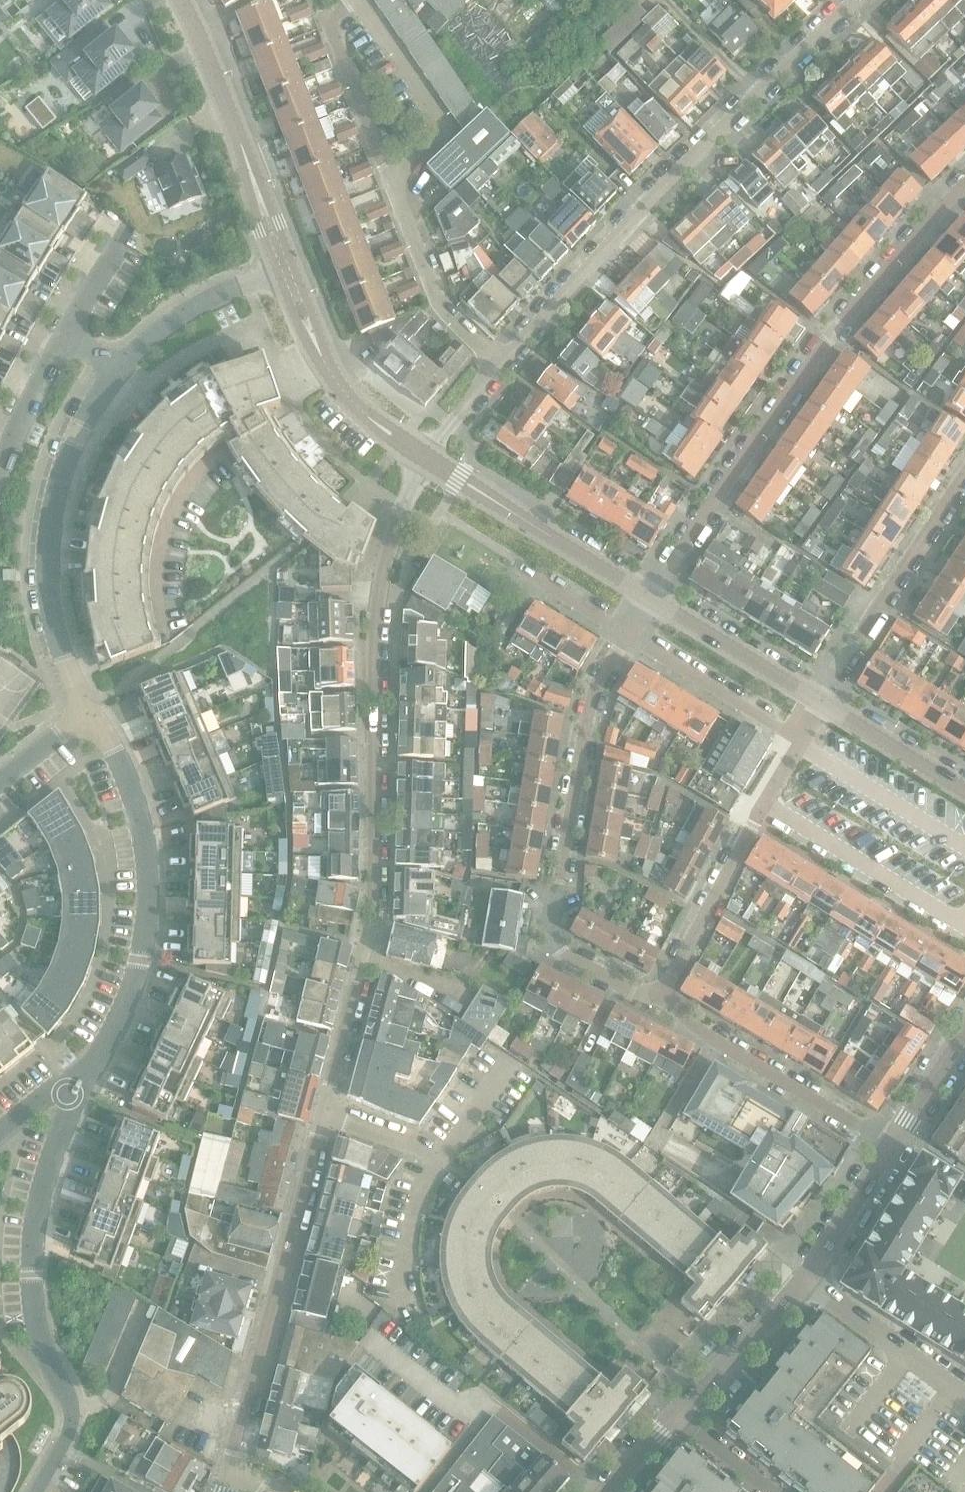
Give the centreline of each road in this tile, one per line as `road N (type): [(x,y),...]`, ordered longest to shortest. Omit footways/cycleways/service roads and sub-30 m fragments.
road 1 (residential): [(426,455),(394,523),(371,636),(374,860),(366,947),(230,1464)]
road 2 (residential): [(964,185),(832,333),(650,598)]
road 3 (residential): [(853,0),(648,204),(504,362)]
road 4 (residential): [(661,996),(634,991),(547,945),(594,694),(627,634)]
road 5 (residential): [(360,0),(444,124),(393,177),(446,308),(504,362)]
road 6 (residential): [(78,1088),(59,1131),(36,1233),(37,1311),(73,1420),(38,1491)]
road 7 (residential): [(89,709),(133,789),(145,829),(150,900),(132,992),(78,1088)]
road 8 (residential): [(119,363),(82,419),(50,530),(55,621),(89,709)]
road 9 (tertiary): [(289,269),(182,0)]
road 10 (residential): [(892,1146),(706,1034),(661,996)]
road 11 (tertiary): [(650,598),(426,455)]
road 12 (residential): [(821,700),(964,478)]
road 13 (tertiary): [(426,455),(346,389),(289,269)]
road 14 (residential): [(964,925),(765,803)]
road 15 (residential): [(661,996),(765,803)]
road 16 (residential): [(806,733),(627,634)]
road 17 (tertiary): [(821,700),(650,598)]
road 18 (residential): [(289,269),(209,295),(119,363)]
road 19 (residential): [(964,1393),(805,1281)]
road 20 (residential): [(679,1418),(805,1281)]
road 21 (tertiary): [(964,788),(821,700)]
road 22 (residential): [(805,1281),(892,1146)]
road 23 (residential): [(65,333),(0,470)]
road 24 (residential): [(892,1146),(964,1031)]
road 25 (residential): [(504,362),(426,455)]
road 26 (residential): [(627,634),(523,572)]

